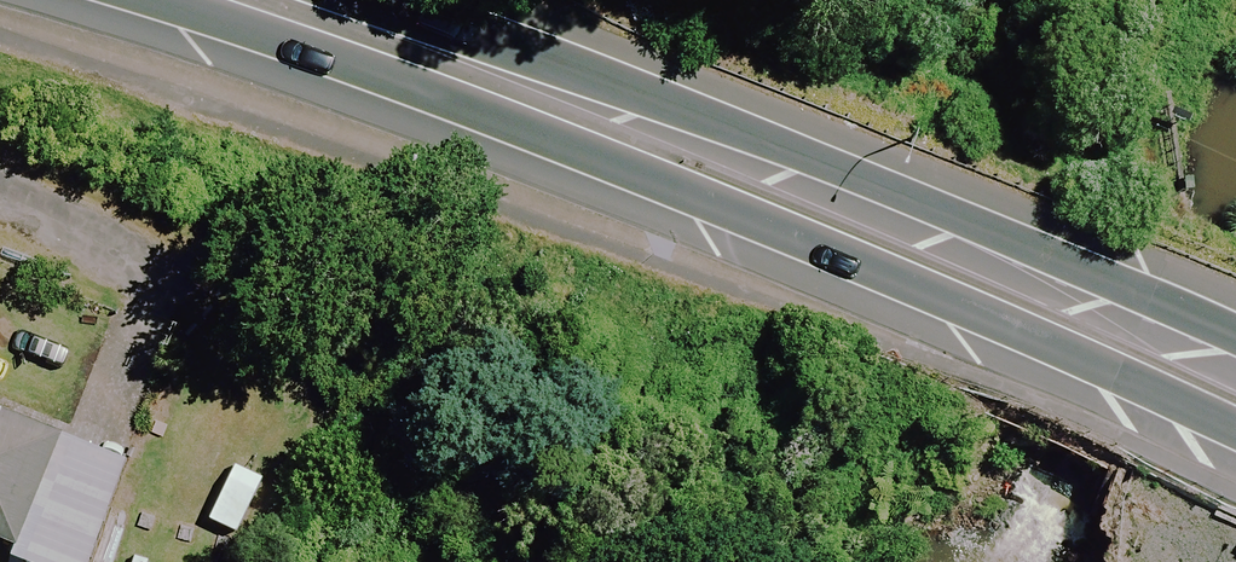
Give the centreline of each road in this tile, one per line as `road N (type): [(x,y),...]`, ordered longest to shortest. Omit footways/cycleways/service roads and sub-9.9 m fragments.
road 1 (trunk): [(1235,454),(693,216),(97,0)]
road 2 (trunk): [(345,0),(967,226),(1235,344)]
road 3 (residential): [(0,197),(167,286)]

